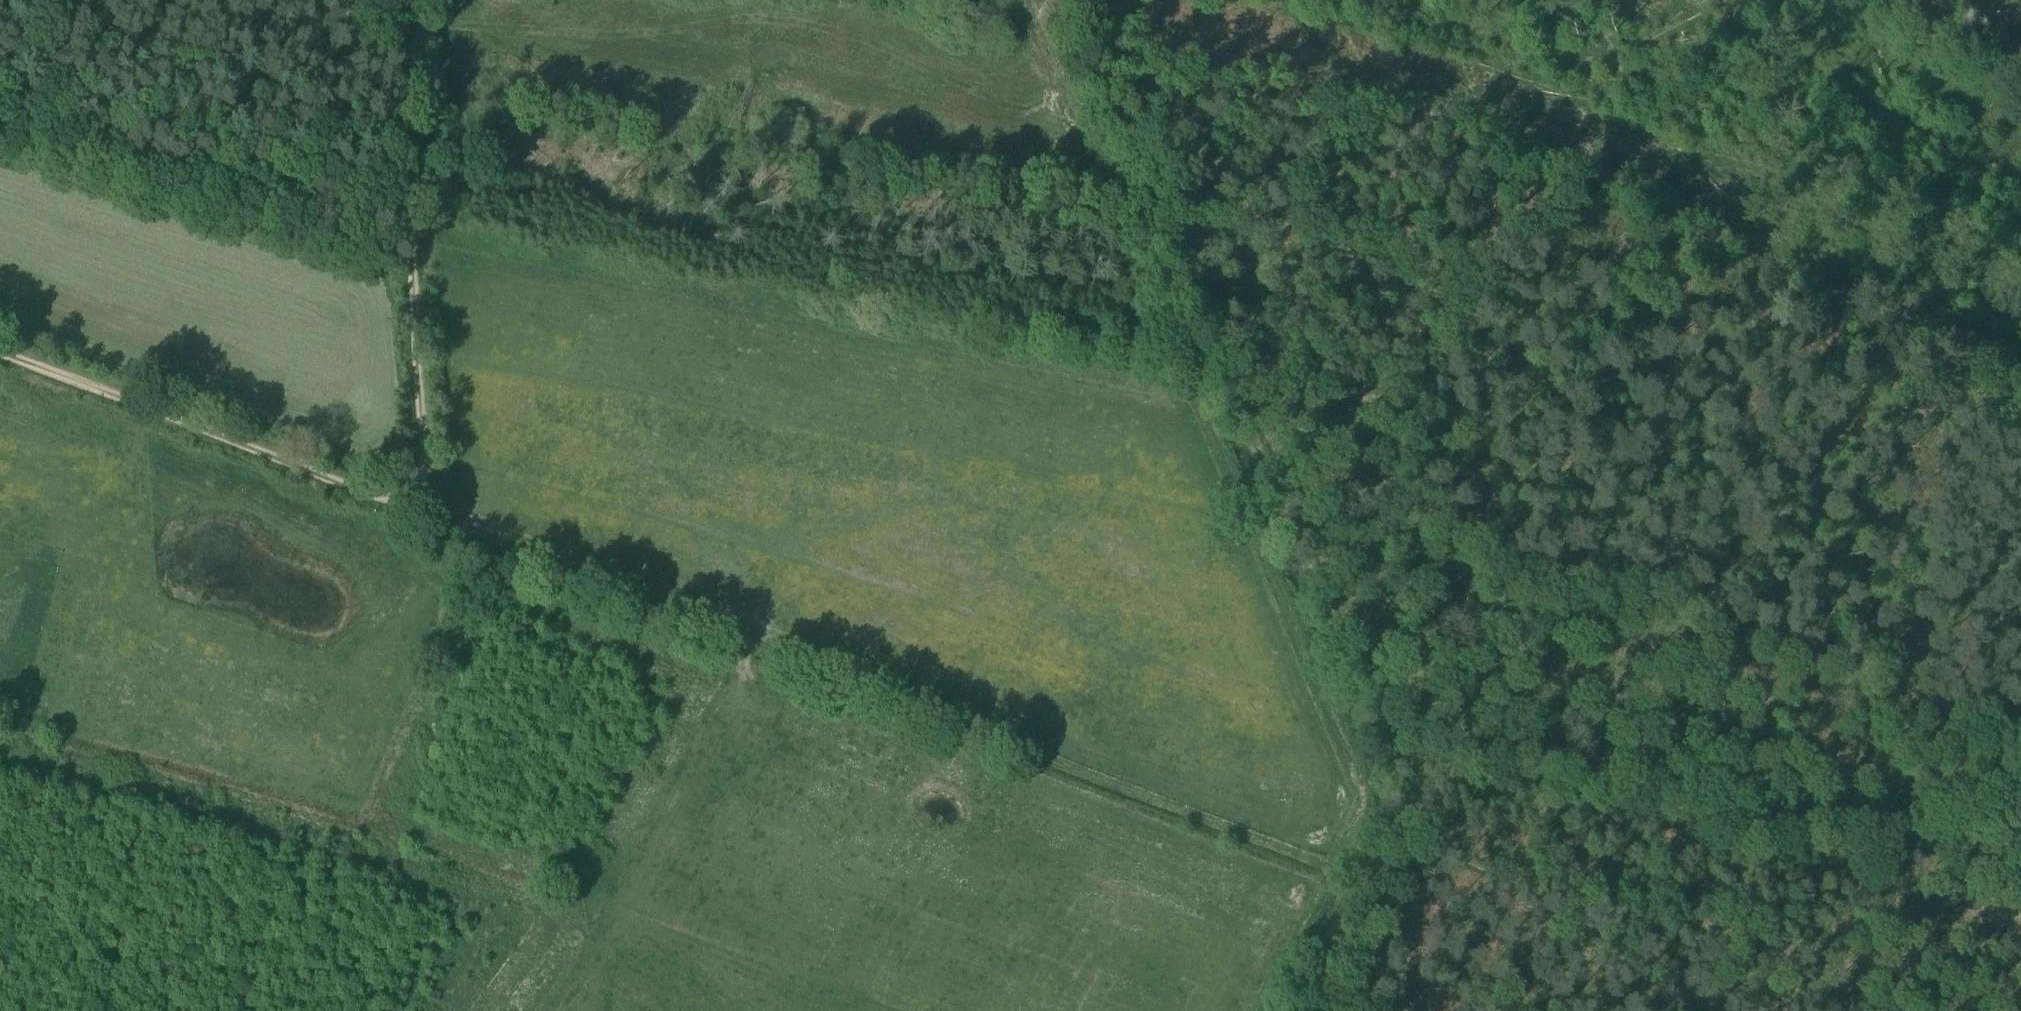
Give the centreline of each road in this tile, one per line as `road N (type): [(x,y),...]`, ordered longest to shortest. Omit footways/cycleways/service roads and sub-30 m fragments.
road 1 (track): [(388,0),(427,471),(413,497),(382,495),(0,347)]

